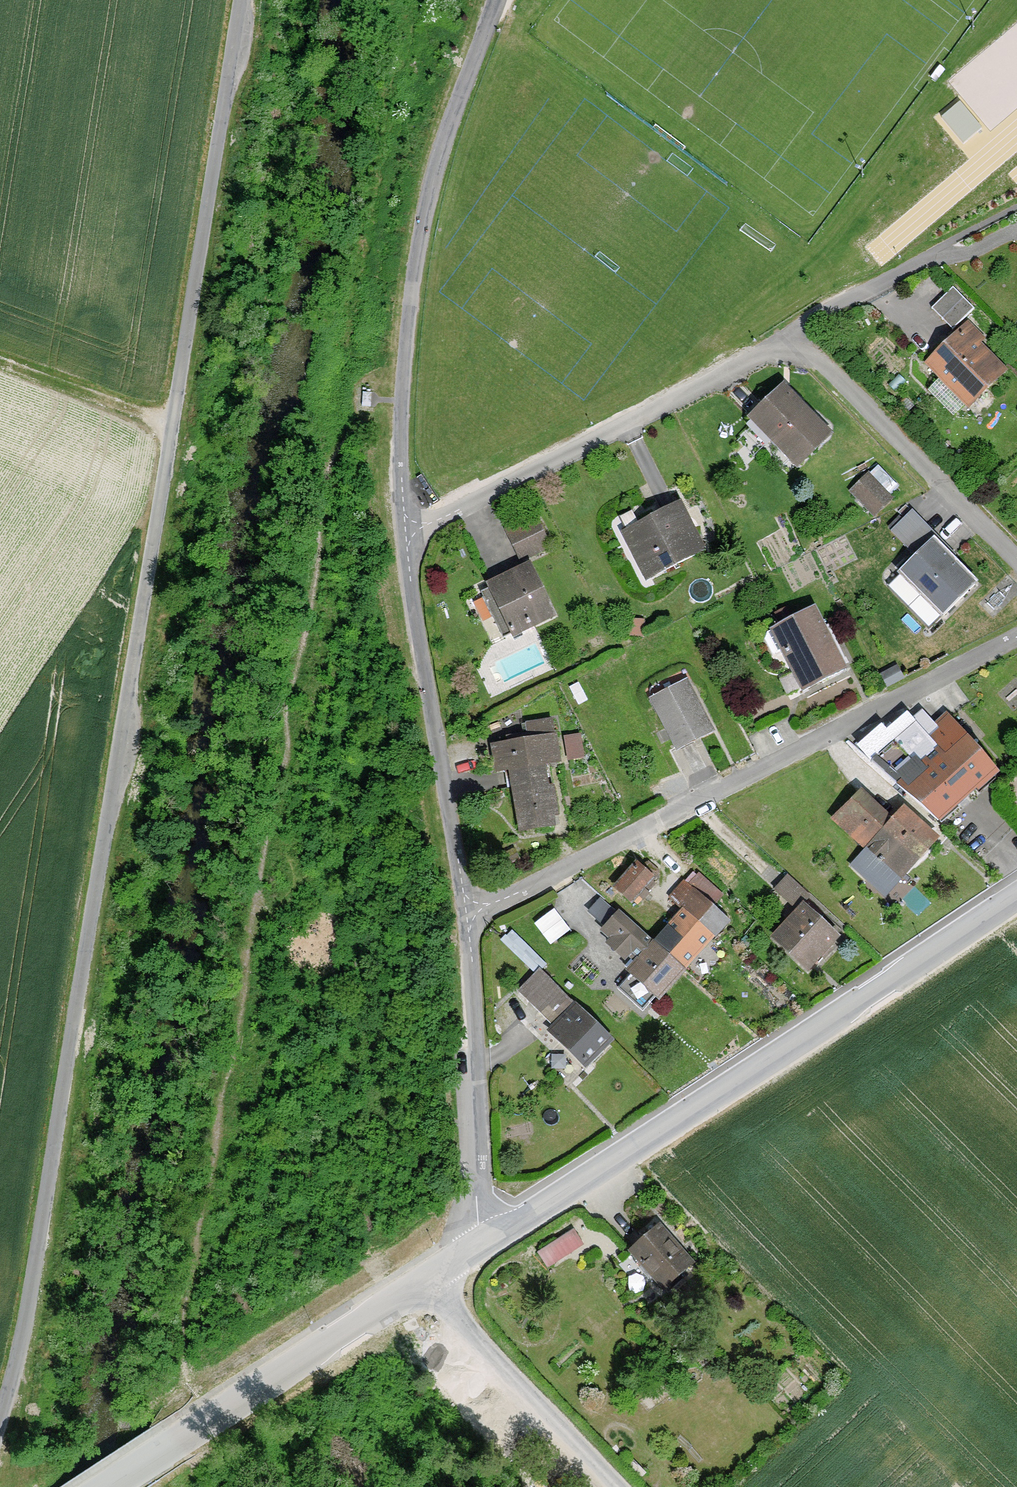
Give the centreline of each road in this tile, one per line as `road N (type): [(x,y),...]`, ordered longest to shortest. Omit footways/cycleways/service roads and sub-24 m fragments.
road 1 (residential): [(242,0),(27,1304),(0,1414)]
road 2 (tertiary): [(1016,888),(491,1235)]
road 3 (residential): [(466,917),(1016,633)]
road 4 (residential): [(496,0),(427,195),(401,388),(406,533)]
road 5 (residential): [(406,533),(745,363),(783,356)]
road 6 (residential): [(406,533),(466,917)]
road 7 (tertiary): [(421,1278),(101,1486)]
road 8 (residential): [(466,917),(491,1235)]
road 9 (residential): [(783,356),(833,376),(1016,562)]
road 10 (unclassified): [(617,1486),(421,1278)]
road 11 (residential): [(783,356),(813,315),(936,252)]

